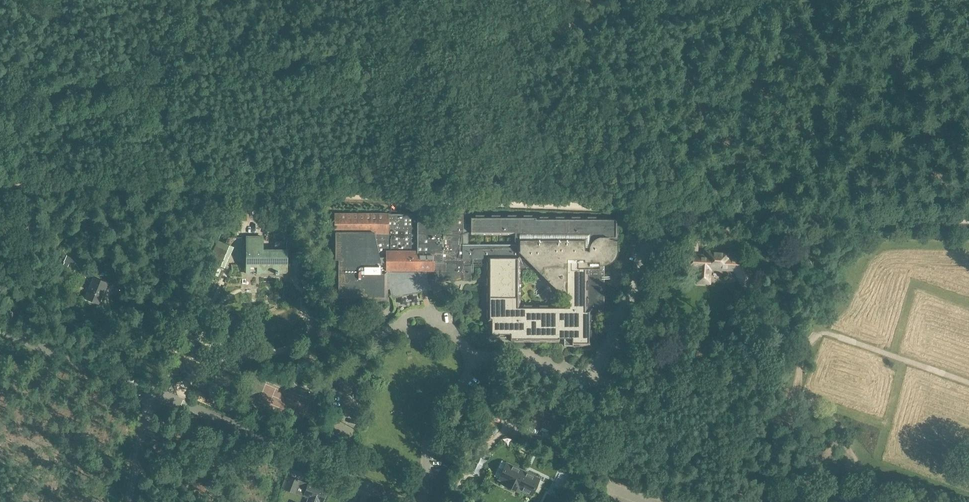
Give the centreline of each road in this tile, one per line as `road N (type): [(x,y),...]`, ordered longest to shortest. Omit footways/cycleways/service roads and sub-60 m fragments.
road 1 (track): [(968,216),(0,183)]
road 2 (residential): [(425,501),(432,423),(472,362),(513,353),(591,378),(666,205)]
road 3 (unclassified): [(402,501),(152,391)]
road 4 (track): [(576,26),(776,0)]
road 5 (unclassified): [(152,391),(0,330)]

